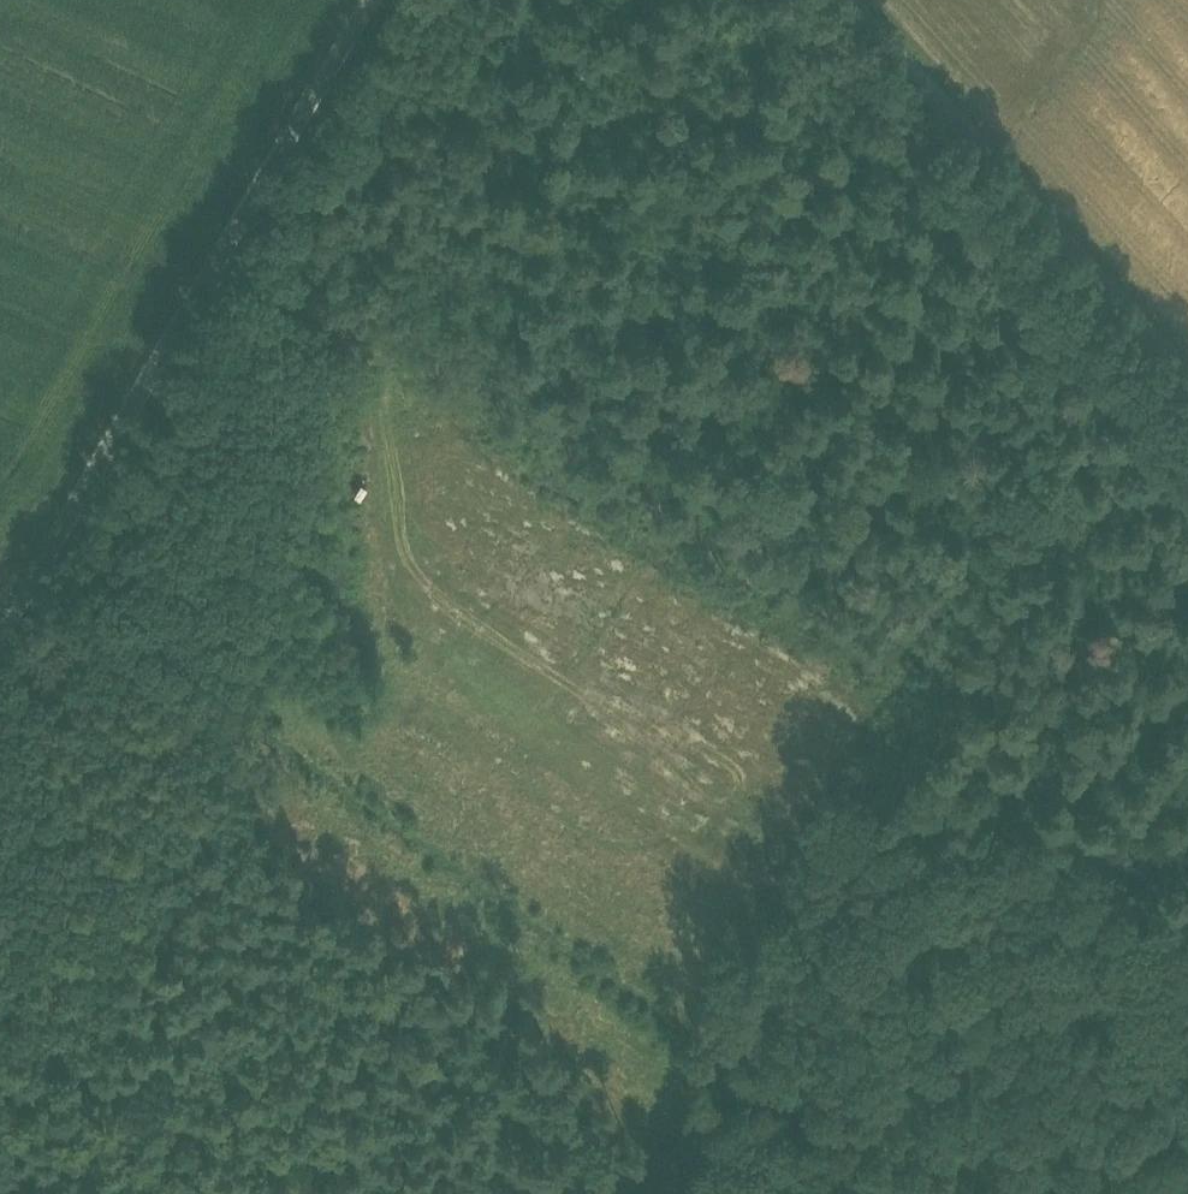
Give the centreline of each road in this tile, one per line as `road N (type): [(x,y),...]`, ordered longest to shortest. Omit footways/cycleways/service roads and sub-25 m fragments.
road 1 (unclassified): [(0,638),(374,0)]
road 2 (track): [(1187,369),(854,0)]

